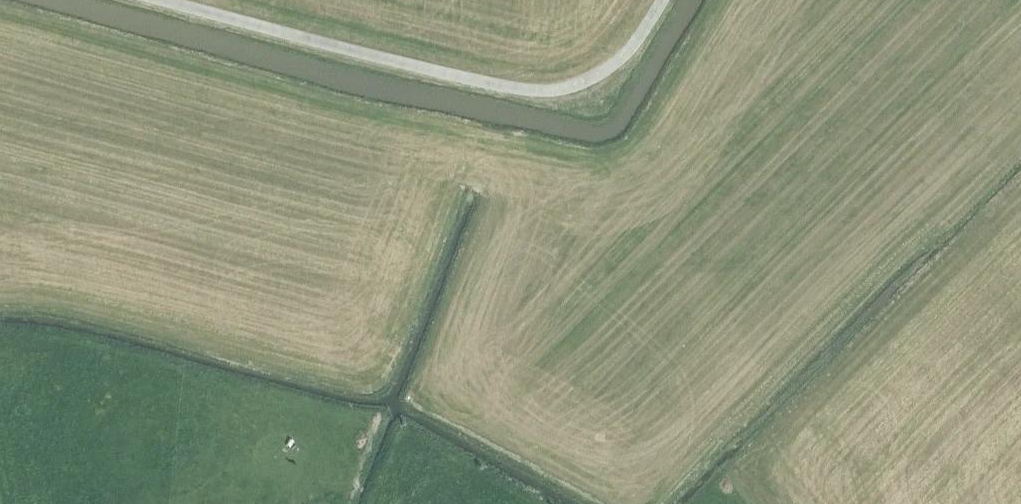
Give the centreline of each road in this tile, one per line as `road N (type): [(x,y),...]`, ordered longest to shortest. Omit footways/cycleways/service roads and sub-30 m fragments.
road 1 (track): [(661,0),(612,64),(572,86),(533,92),(177,0)]

